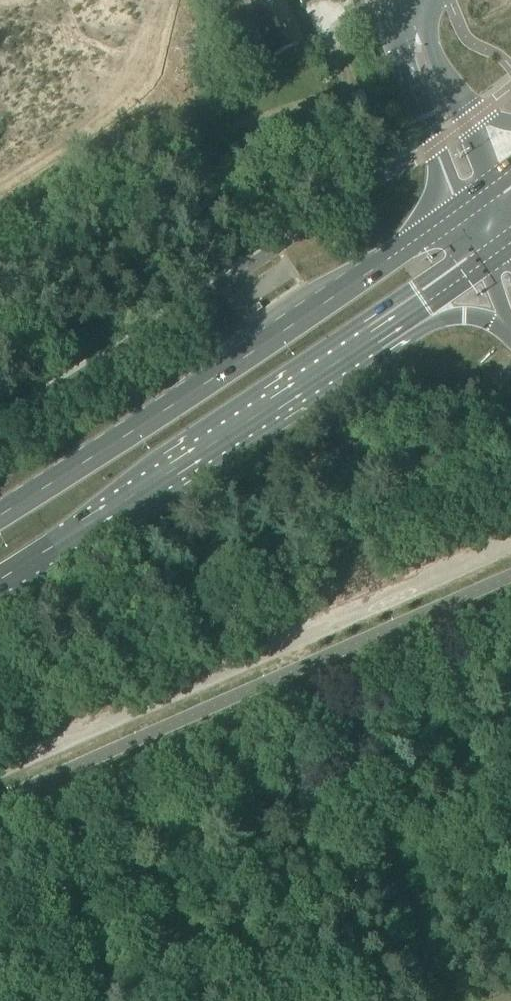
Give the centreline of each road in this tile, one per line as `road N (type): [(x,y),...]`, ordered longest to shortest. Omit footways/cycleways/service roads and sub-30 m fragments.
road 1 (unknown): [(510,546),(0,767)]
road 2 (primary): [(461,208),(0,515)]
road 3 (primary): [(0,581),(405,317)]
road 4 (residential): [(414,7),(396,46),(461,208)]
road 5 (residential): [(466,121),(414,7)]

